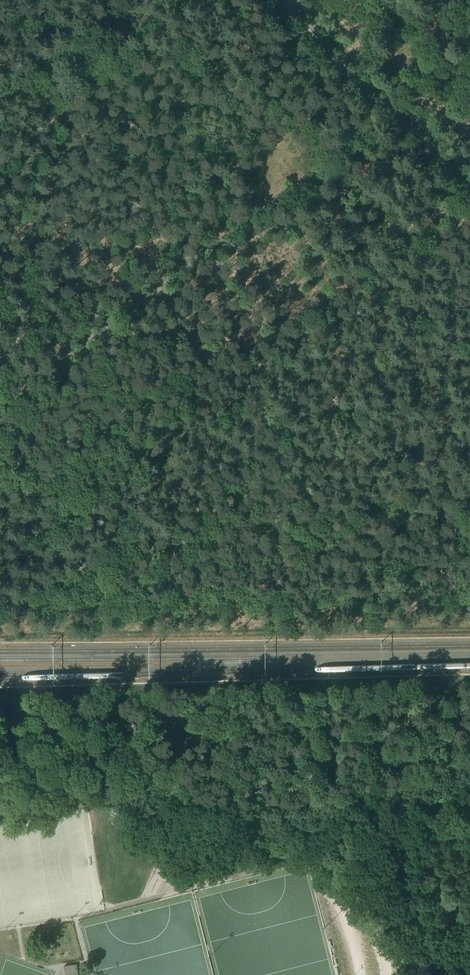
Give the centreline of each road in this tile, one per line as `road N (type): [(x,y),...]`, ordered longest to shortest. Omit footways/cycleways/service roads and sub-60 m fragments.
road 1 (secondary): [(469,191),(275,0)]

